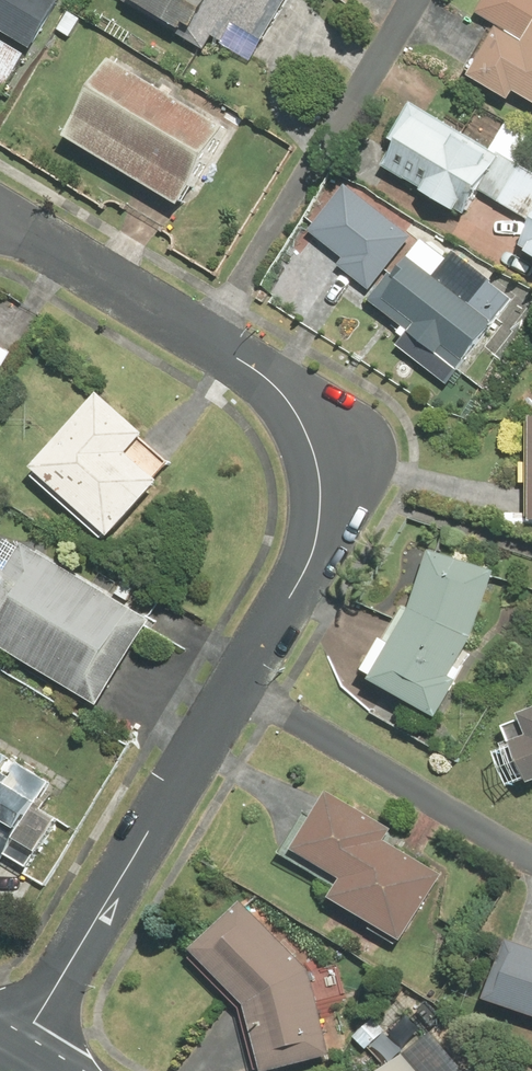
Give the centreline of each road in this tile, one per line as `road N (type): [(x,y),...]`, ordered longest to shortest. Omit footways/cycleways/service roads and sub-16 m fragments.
road 1 (residential): [(17,1052),(312,560),(322,493),(310,439),(263,375),(0,216)]

